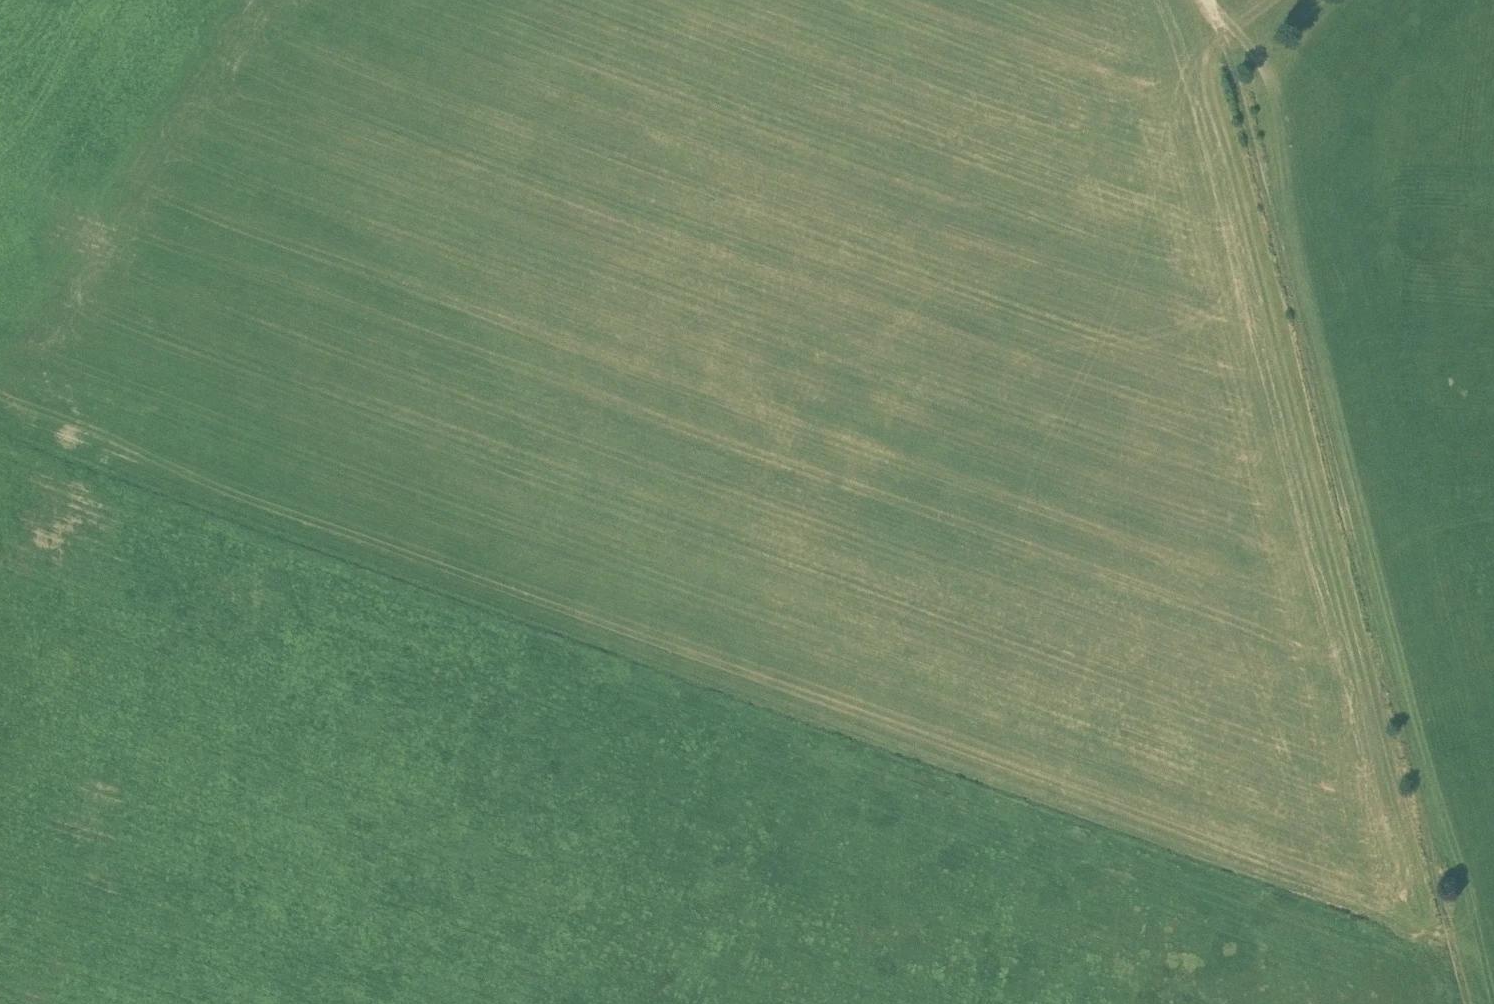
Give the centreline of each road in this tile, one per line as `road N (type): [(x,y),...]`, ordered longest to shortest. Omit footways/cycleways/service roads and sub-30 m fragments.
road 1 (track): [(1468,1003),(1224,40),(1206,0)]

